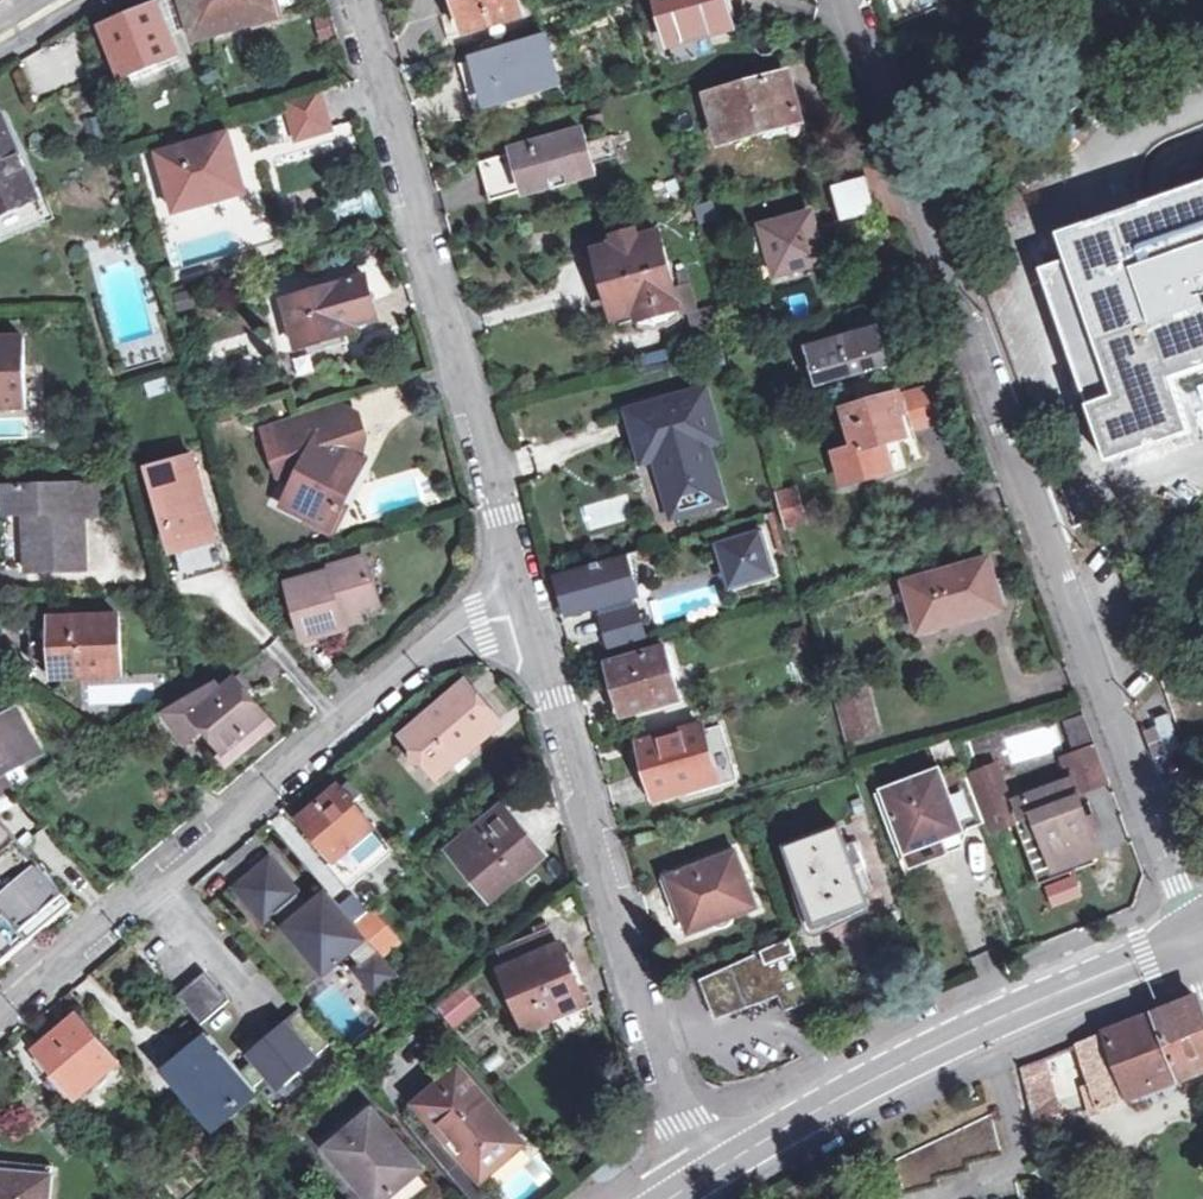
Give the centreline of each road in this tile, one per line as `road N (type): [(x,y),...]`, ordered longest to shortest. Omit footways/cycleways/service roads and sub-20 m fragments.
road 1 (residential): [(1194,937),(838,0)]
road 2 (residential): [(522,605),(443,642),(0,1015)]
road 3 (residential): [(358,0),(522,605)]
road 4 (residential): [(522,605),(694,1182)]
road 5 (tertiary): [(694,1182),(934,1049),(1194,937)]

